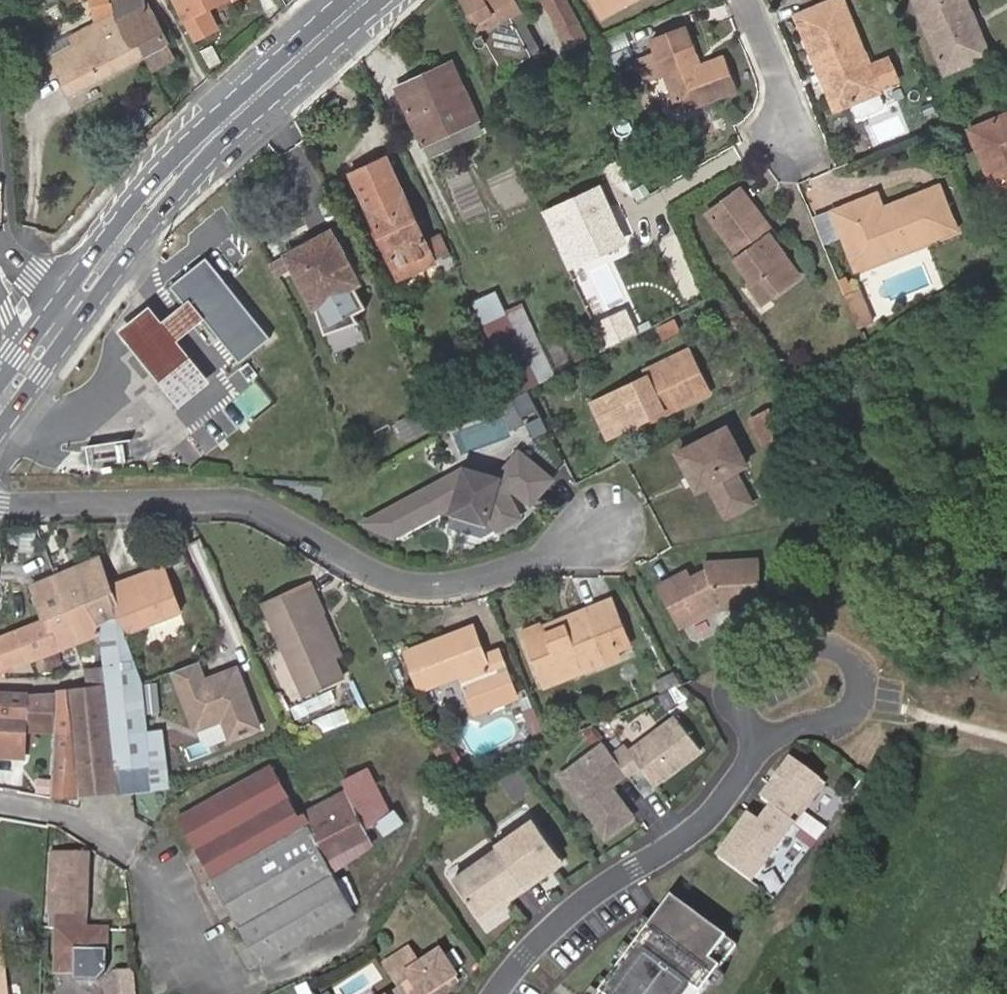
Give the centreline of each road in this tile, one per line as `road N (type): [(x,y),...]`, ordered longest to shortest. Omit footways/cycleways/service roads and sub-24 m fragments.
road 1 (residential): [(0,503),(239,501),(391,583),(445,589),(594,532)]
road 2 (secondary): [(363,0),(175,174),(55,329)]
road 3 (residential): [(499,993),(523,956),(589,899),(705,824),(770,732)]
road 4 (residential): [(770,732),(850,706),(860,675),(855,656),(790,649),(735,684),(736,709),(759,728)]
road 5 (residential): [(746,0),(786,99),(786,147)]

